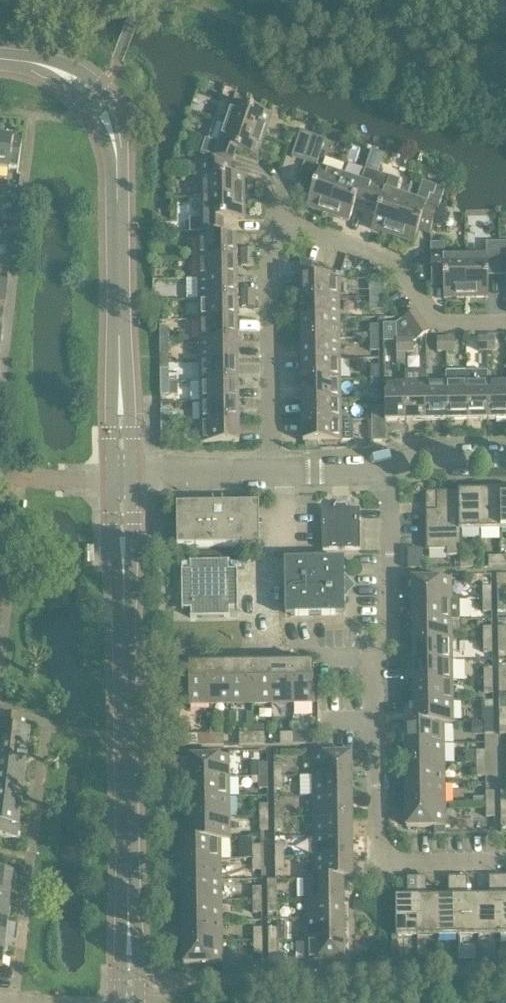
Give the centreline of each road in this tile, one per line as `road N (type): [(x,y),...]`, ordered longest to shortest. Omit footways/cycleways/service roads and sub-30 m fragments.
road 1 (tertiary): [(127,477),(129,1002)]
road 2 (residential): [(505,865),(408,869),(383,857),(372,655),(392,626),(389,471)]
road 3 (tertiary): [(0,59),(62,72),(94,94),(115,138),(127,477)]
road 4 (residential): [(505,324),(440,324),(400,264),(274,219)]
road 5 (residential): [(276,478),(274,219)]
road 6 (residential): [(276,478),(127,477)]
road 7 (residential): [(0,473),(127,477)]

